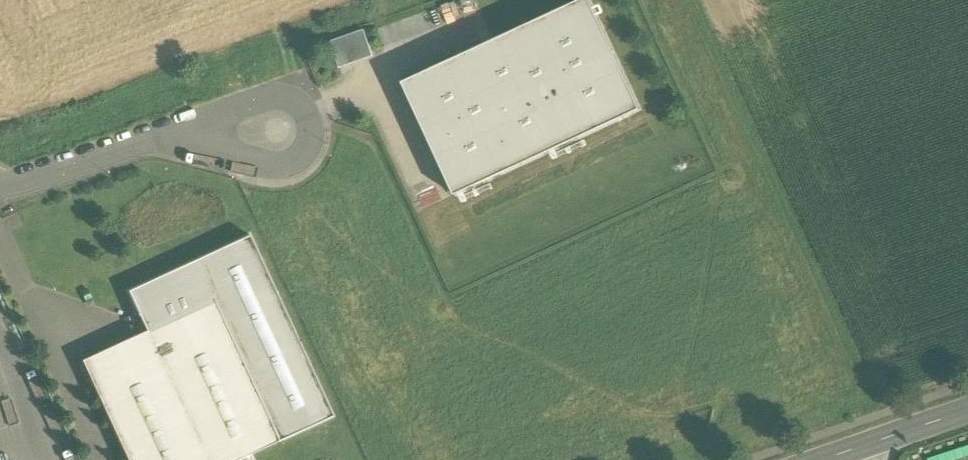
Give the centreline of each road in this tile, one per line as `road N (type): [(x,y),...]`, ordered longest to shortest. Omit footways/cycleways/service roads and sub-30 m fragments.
road 1 (unclassified): [(0,198),(278,118)]
road 2 (tertiary): [(825,459),(967,413)]

